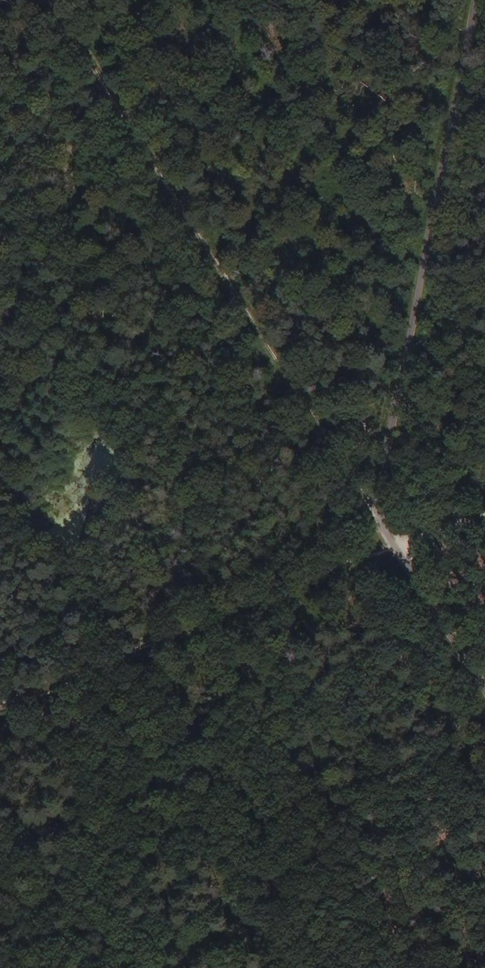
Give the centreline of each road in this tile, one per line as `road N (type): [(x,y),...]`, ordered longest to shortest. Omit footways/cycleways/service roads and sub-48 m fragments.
road 1 (unclassified): [(484,691),(379,522),(474,0)]
road 2 (track): [(379,522),(47,0)]
road 3 (track): [(0,708),(484,511)]

